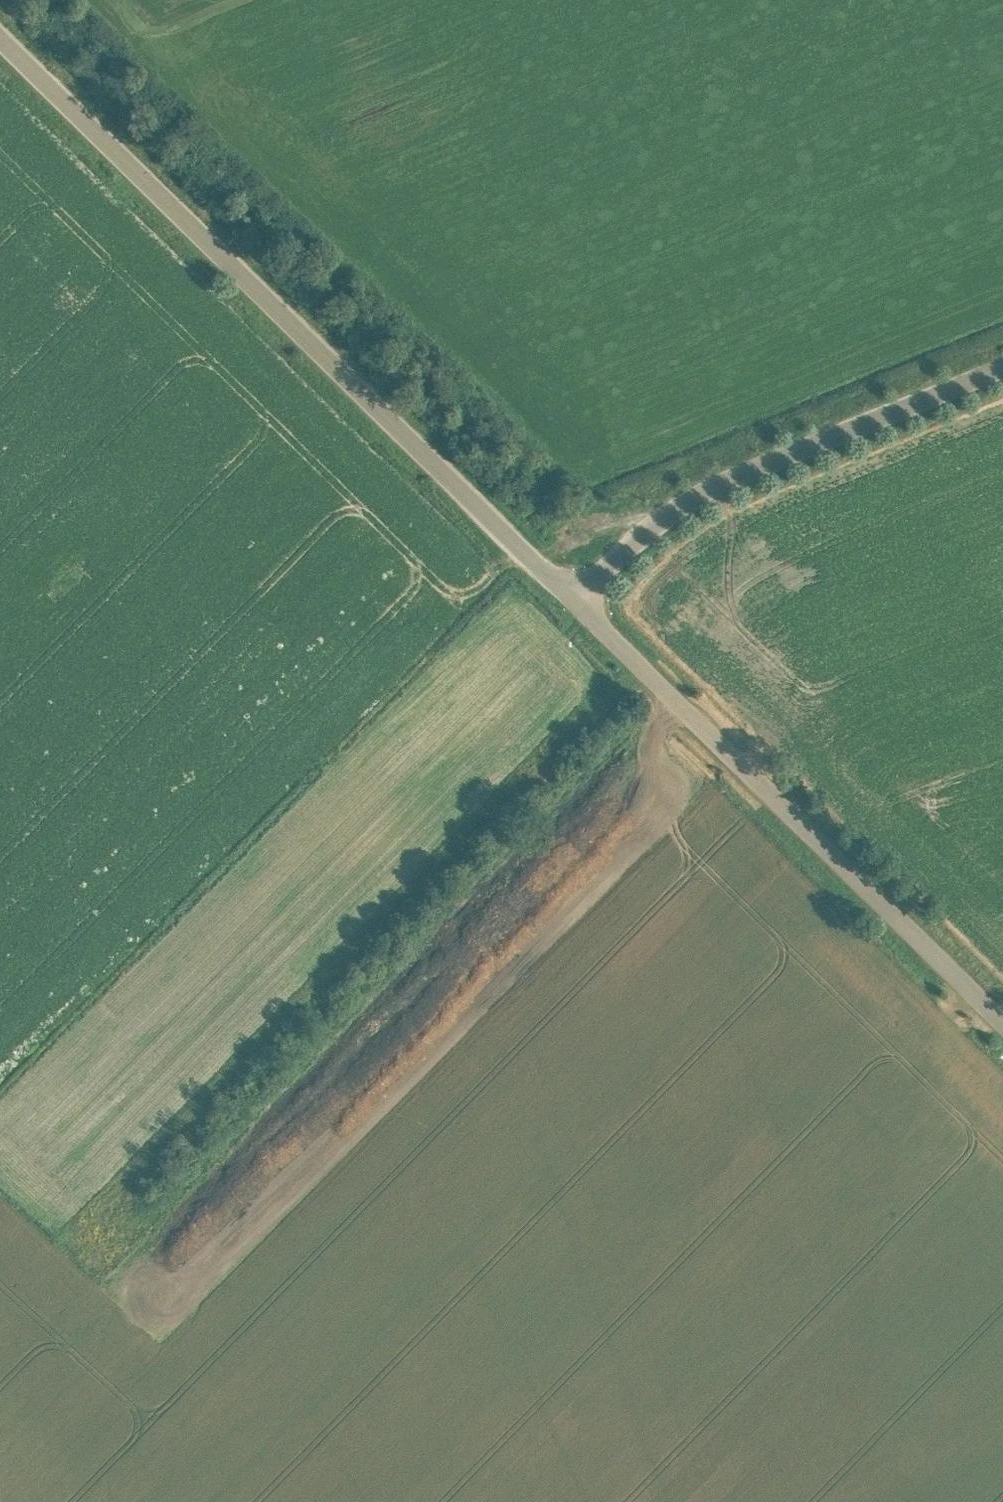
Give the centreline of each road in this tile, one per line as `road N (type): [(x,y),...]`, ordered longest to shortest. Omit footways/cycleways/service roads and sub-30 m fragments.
road 1 (unclassified): [(572,598),(0,37)]
road 2 (unclassified): [(1002,1021),(572,598)]
road 3 (unclassified): [(572,598),(721,483),(1002,368)]

